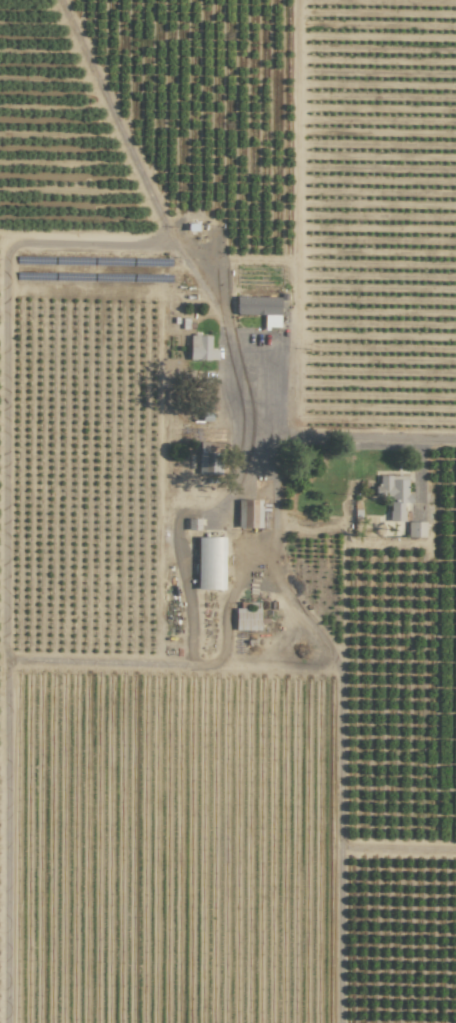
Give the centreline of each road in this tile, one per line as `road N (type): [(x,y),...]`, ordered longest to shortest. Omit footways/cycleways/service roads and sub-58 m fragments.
road 1 (residential): [(255,326),(253,437),(455,441)]

